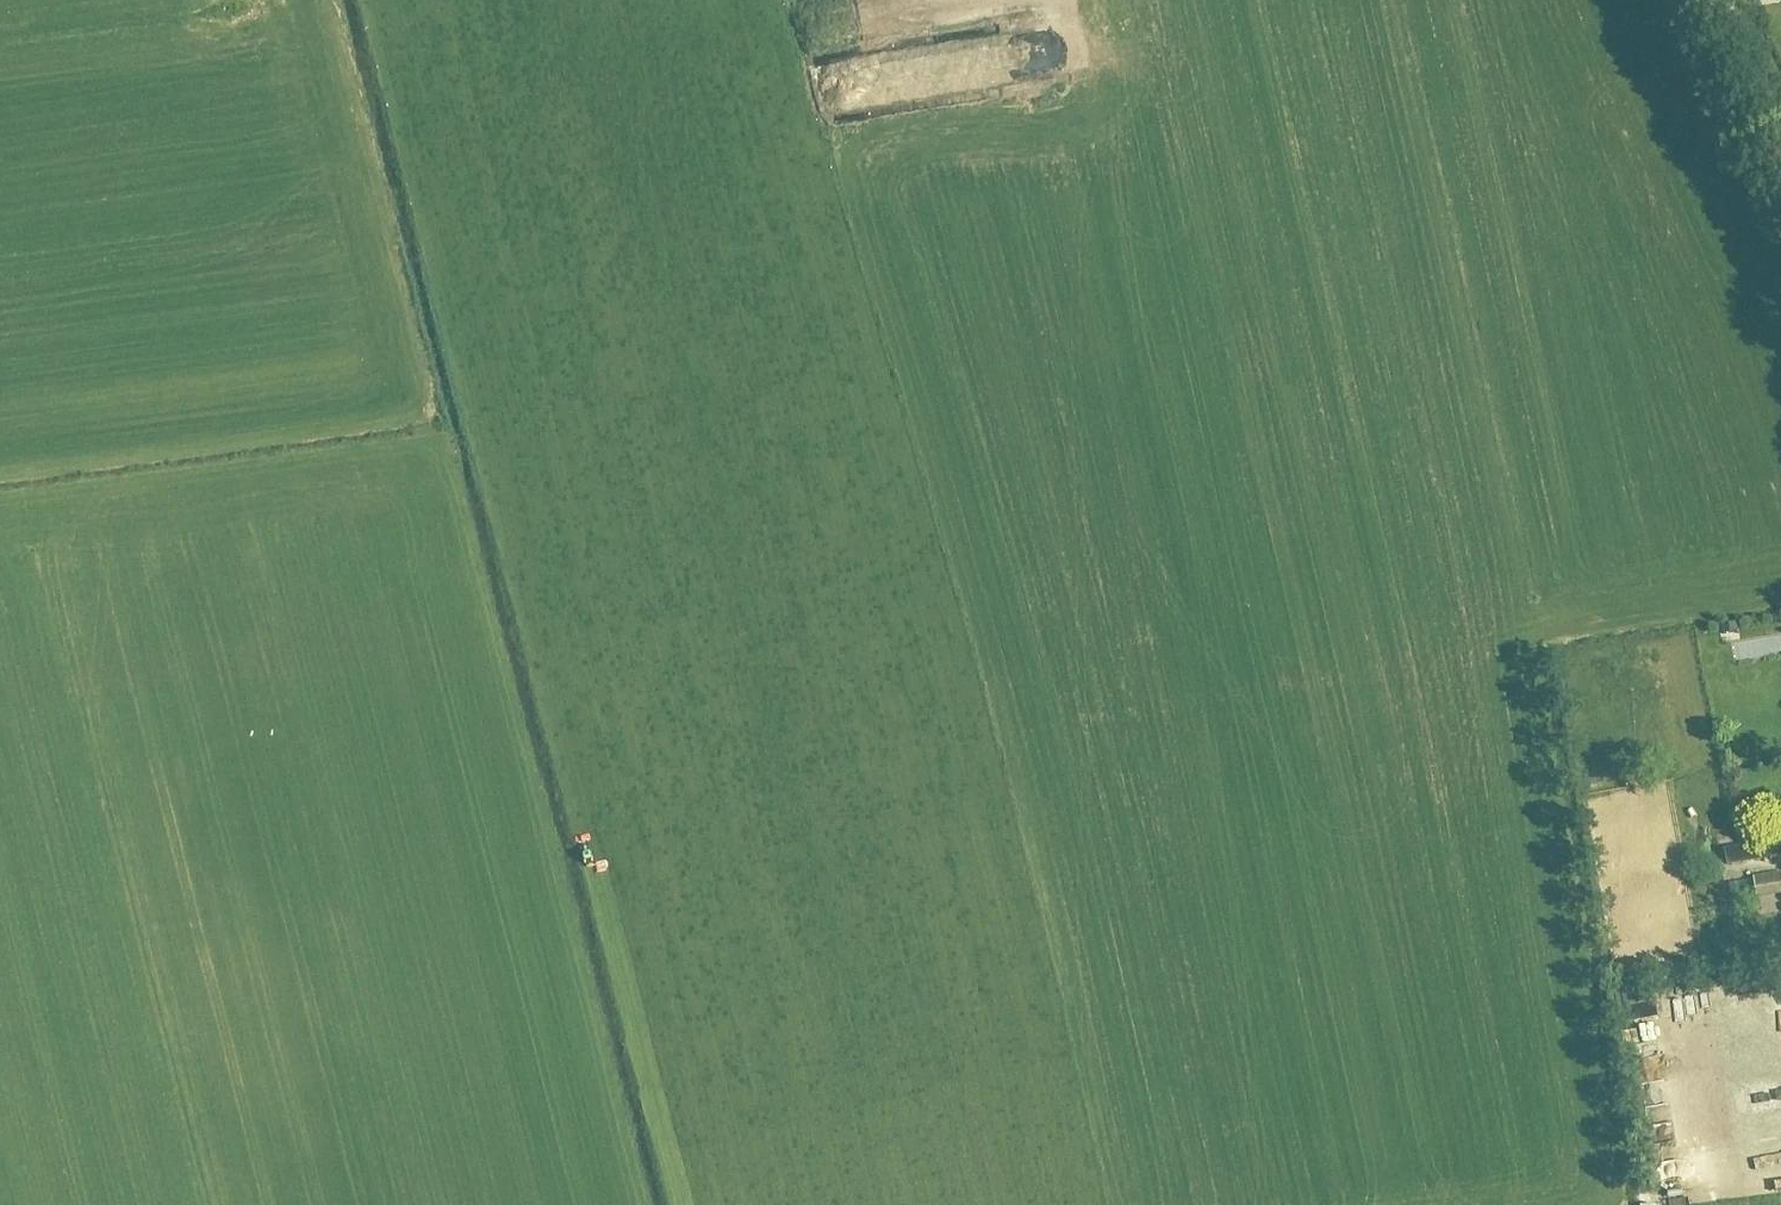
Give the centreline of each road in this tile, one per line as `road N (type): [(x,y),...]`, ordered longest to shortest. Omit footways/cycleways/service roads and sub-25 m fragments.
road 1 (unclassified): [(1780,135),(1716,0)]

